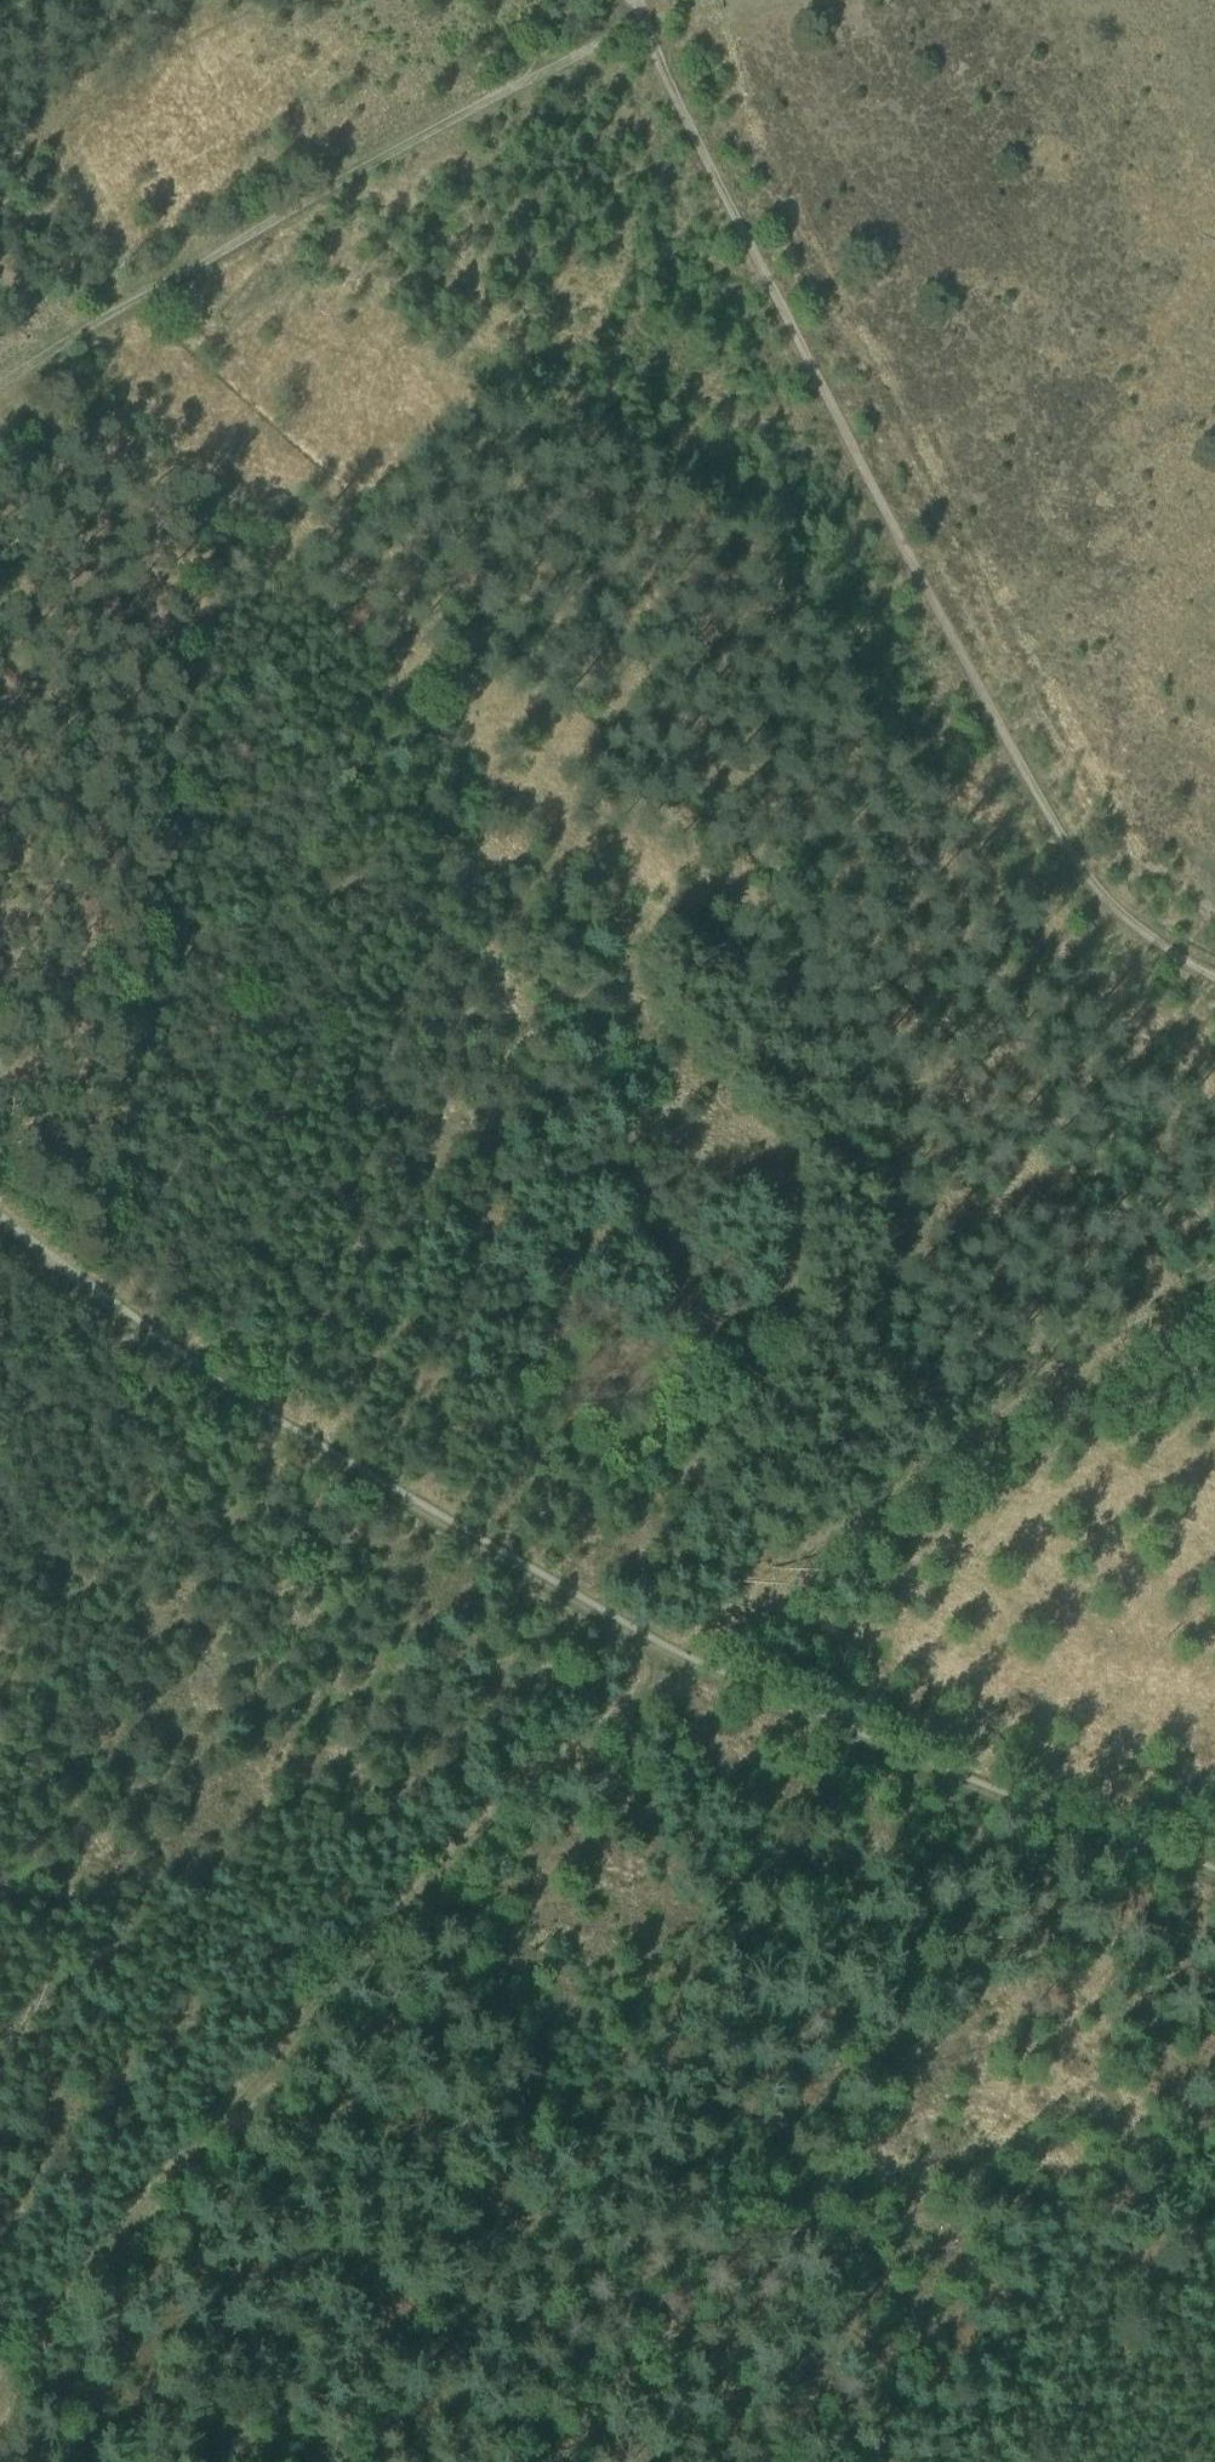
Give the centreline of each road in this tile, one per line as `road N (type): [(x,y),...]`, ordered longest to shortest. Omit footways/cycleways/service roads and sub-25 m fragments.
road 1 (track): [(644,17),(663,73),(861,468),(1044,807),(1086,877),(1123,919),(1214,975)]
road 2 (track): [(0,2366),(278,2014),(657,1644)]
road 3 (track): [(528,83),(60,348)]
road 4 (track): [(644,17),(528,83)]

